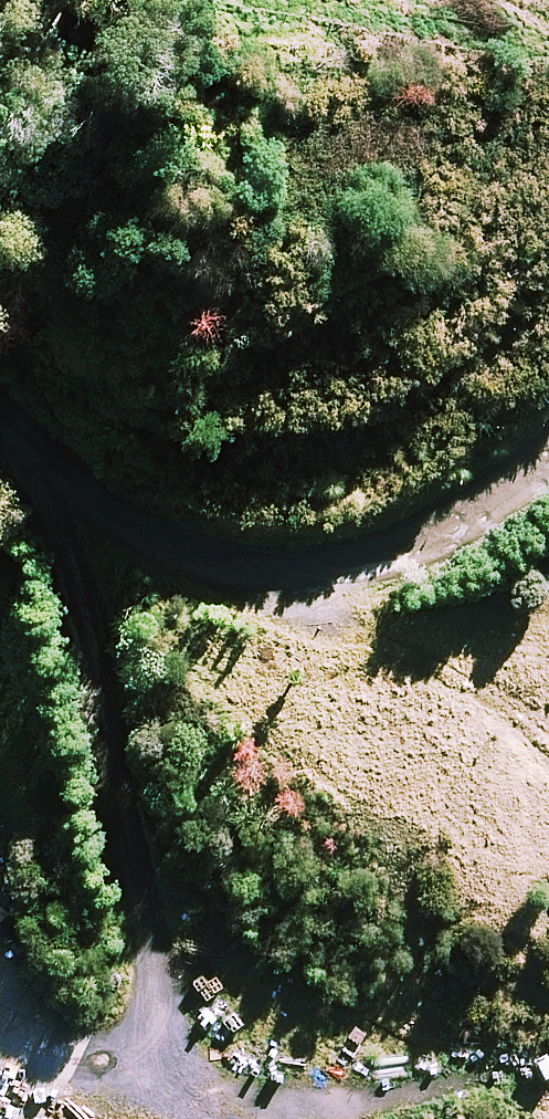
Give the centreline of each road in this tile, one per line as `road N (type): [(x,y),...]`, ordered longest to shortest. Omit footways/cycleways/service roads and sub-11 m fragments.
road 1 (track): [(548,1070),(274,1117),(199,1045),(142,961),(16,451),(0,437)]
road 2 (track): [(16,451),(192,568),(288,584),(382,565),(548,458)]
road 3 (track): [(288,584),(329,634),(465,705),(548,761)]

